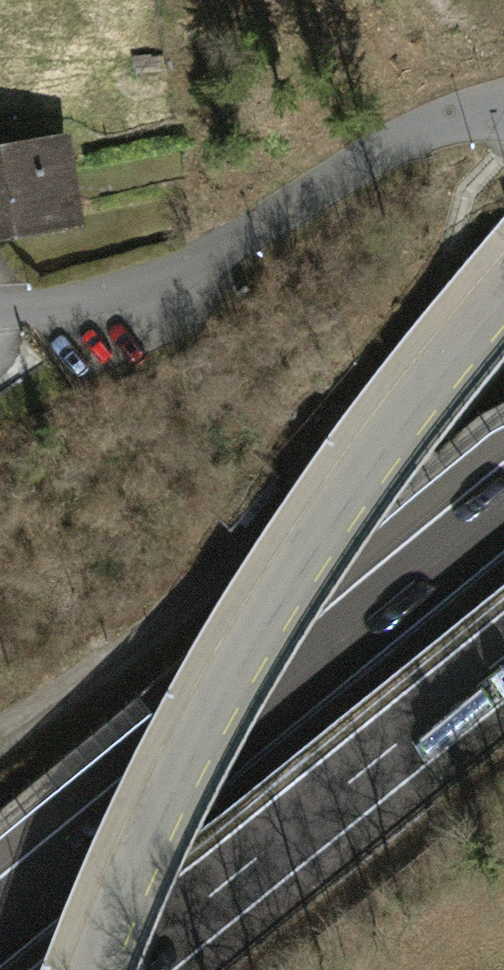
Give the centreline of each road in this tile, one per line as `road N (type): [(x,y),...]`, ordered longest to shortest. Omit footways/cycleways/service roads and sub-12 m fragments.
road 1 (residential): [(99,969),(196,749),(272,618),(449,359),(503,296)]
road 2 (motorway): [(503,503),(0,918)]
road 3 (residential): [(0,309),(80,305),(206,258),(457,112),(503,103)]
road 4 (motorway): [(119,969),(503,657)]

